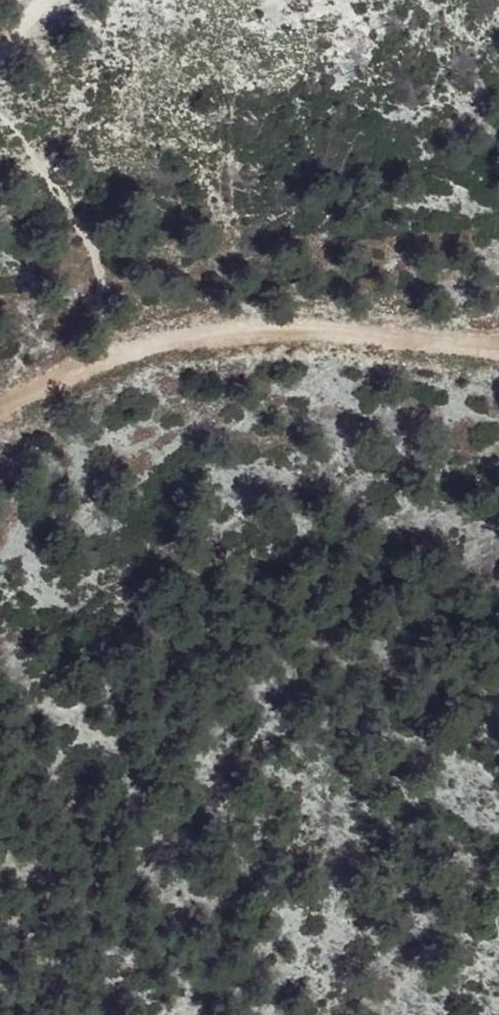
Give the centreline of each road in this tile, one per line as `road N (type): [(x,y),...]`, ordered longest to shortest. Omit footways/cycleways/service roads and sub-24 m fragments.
road 1 (track): [(498,348),(238,329),(136,341),(0,407)]

